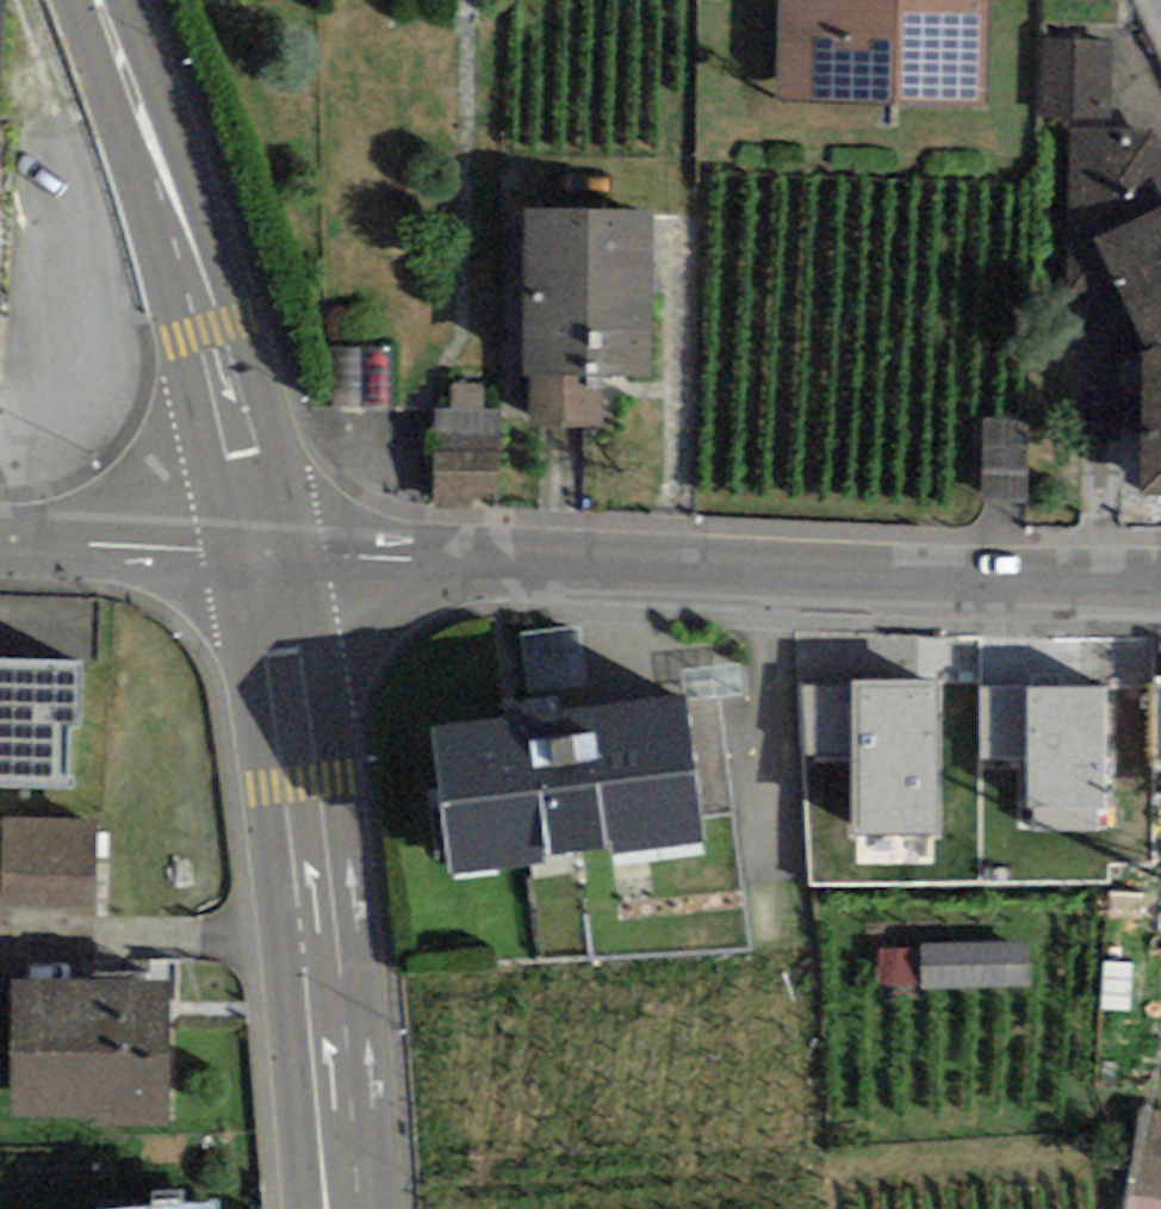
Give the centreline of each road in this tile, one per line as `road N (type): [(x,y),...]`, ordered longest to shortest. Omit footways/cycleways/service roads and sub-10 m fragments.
road 1 (residential): [(1160,584),(1058,588),(270,554)]
road 2 (tertiary): [(337,1208),(300,781),(270,554)]
road 3 (tertiary): [(270,554),(211,333),(102,0)]
road 4 (residential): [(270,554),(0,542)]

